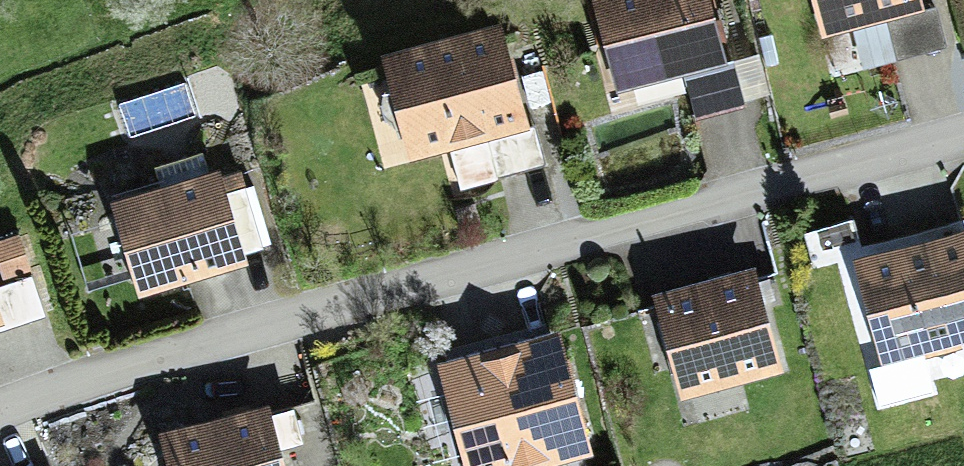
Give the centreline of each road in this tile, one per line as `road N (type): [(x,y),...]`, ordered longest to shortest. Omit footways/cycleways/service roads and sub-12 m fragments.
road 1 (residential): [(963,137),(241,329),(0,415)]

